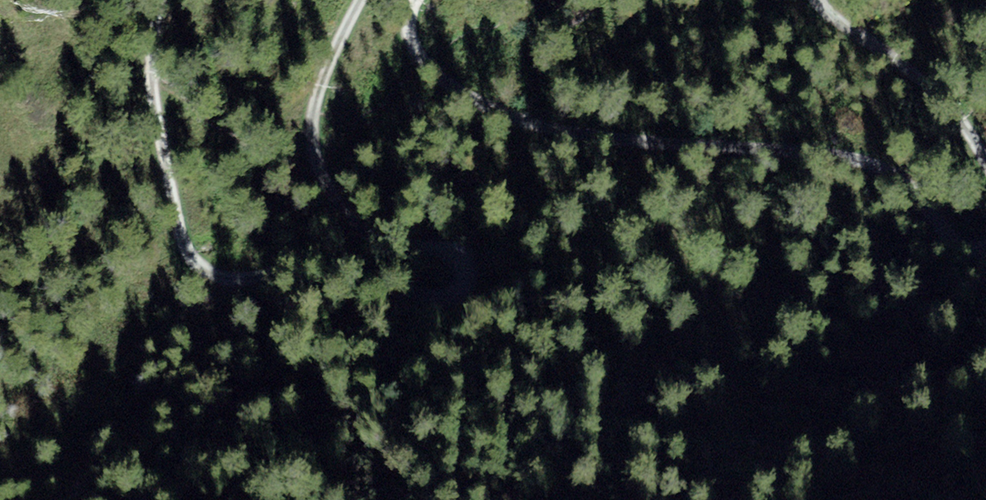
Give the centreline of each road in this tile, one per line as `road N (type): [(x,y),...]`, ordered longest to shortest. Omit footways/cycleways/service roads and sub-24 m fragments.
road 1 (track): [(361,0),(316,102),(321,169),(360,224),(462,258),(466,282),(455,293),(424,294),(344,271),(229,279),(195,262),(180,225),(156,97),(162,0)]
road 2 (track): [(985,247),(960,245),(908,184),(870,164),(611,138),(484,105),(423,61),(411,31),(416,0)]
road 3 (track): [(820,0),(945,97),(985,161)]

